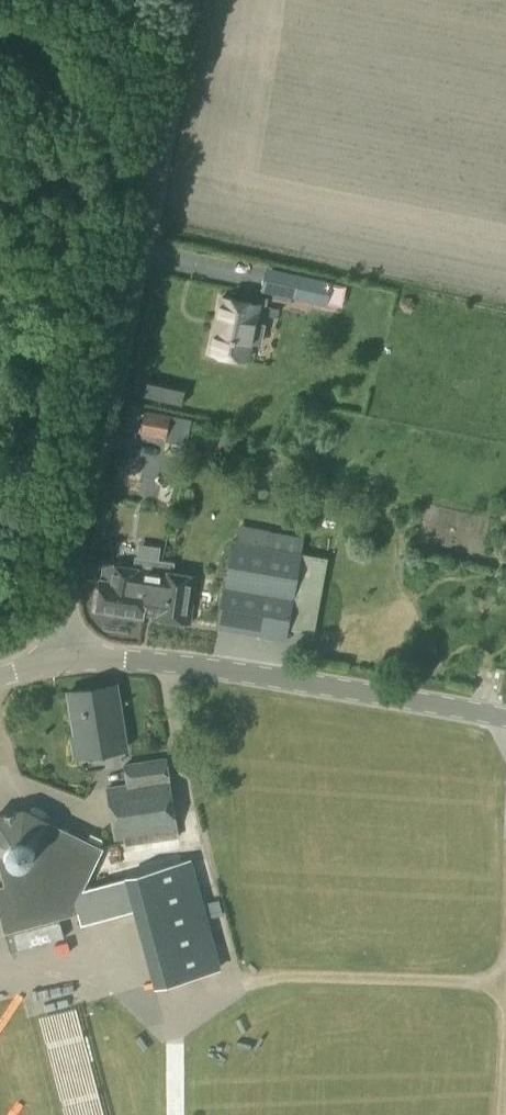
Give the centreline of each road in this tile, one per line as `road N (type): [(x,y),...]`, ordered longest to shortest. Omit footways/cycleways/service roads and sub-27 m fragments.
road 1 (tertiary): [(66,659),(67,603),(191,0)]
road 2 (tertiary): [(66,659),(170,662),(505,719)]
road 3 (track): [(244,983),(269,977),(505,985)]

